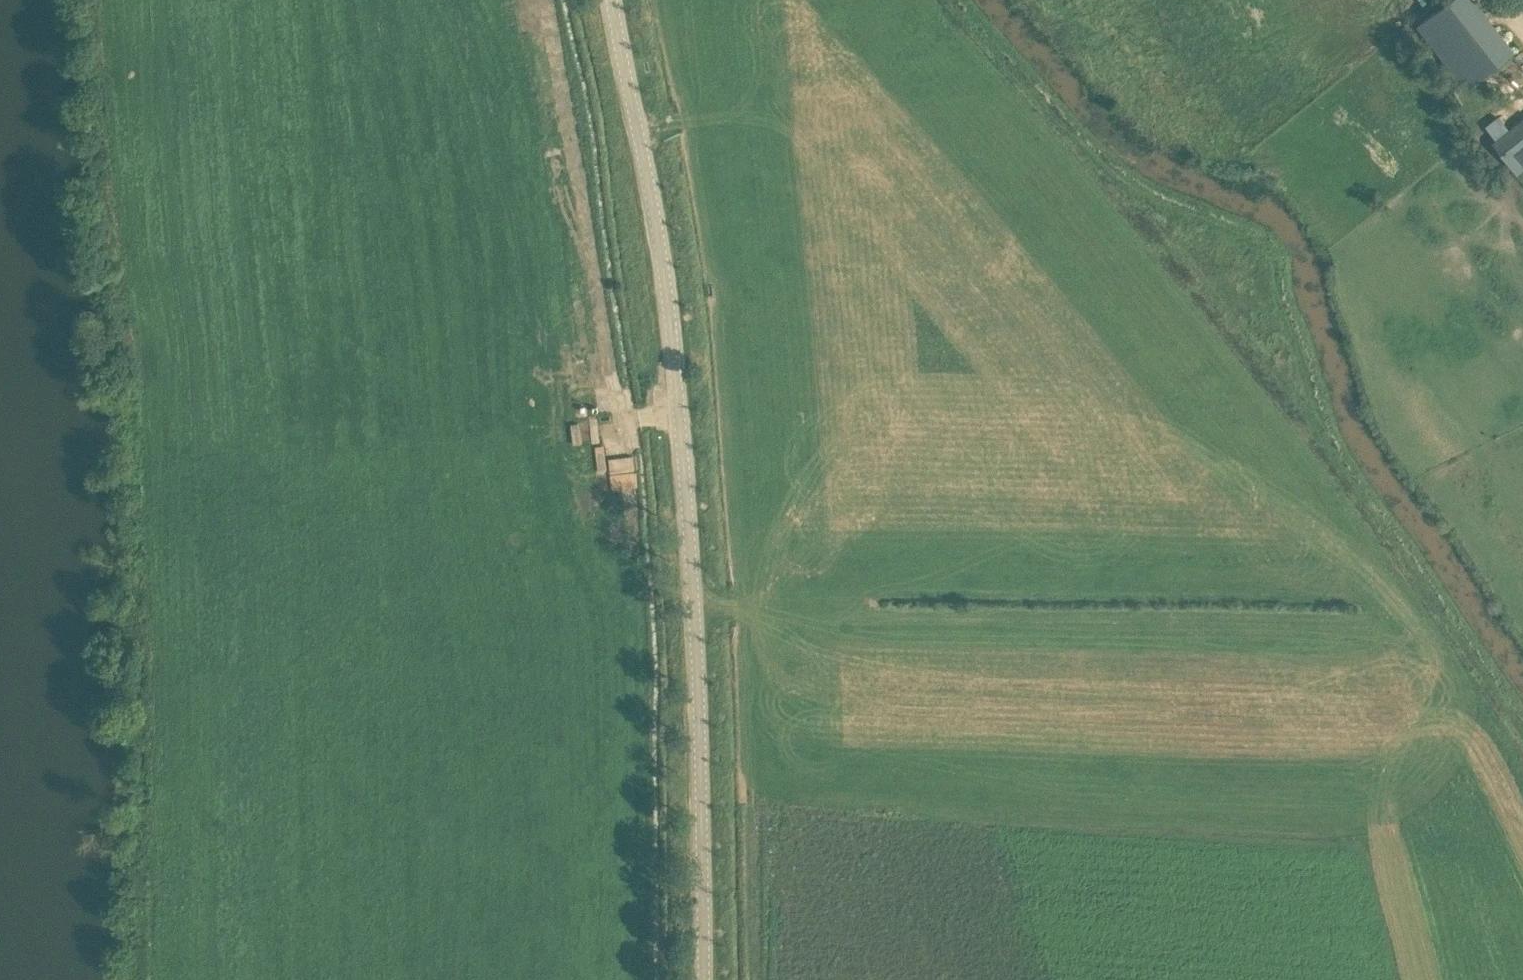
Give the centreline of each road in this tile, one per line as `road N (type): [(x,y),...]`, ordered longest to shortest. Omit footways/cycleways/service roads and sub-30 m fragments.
road 1 (unclassified): [(705,979),(687,485),(665,269),(613,0)]
road 2 (track): [(1522,207),(1496,211),(1468,191),(1318,32),(1306,0)]

